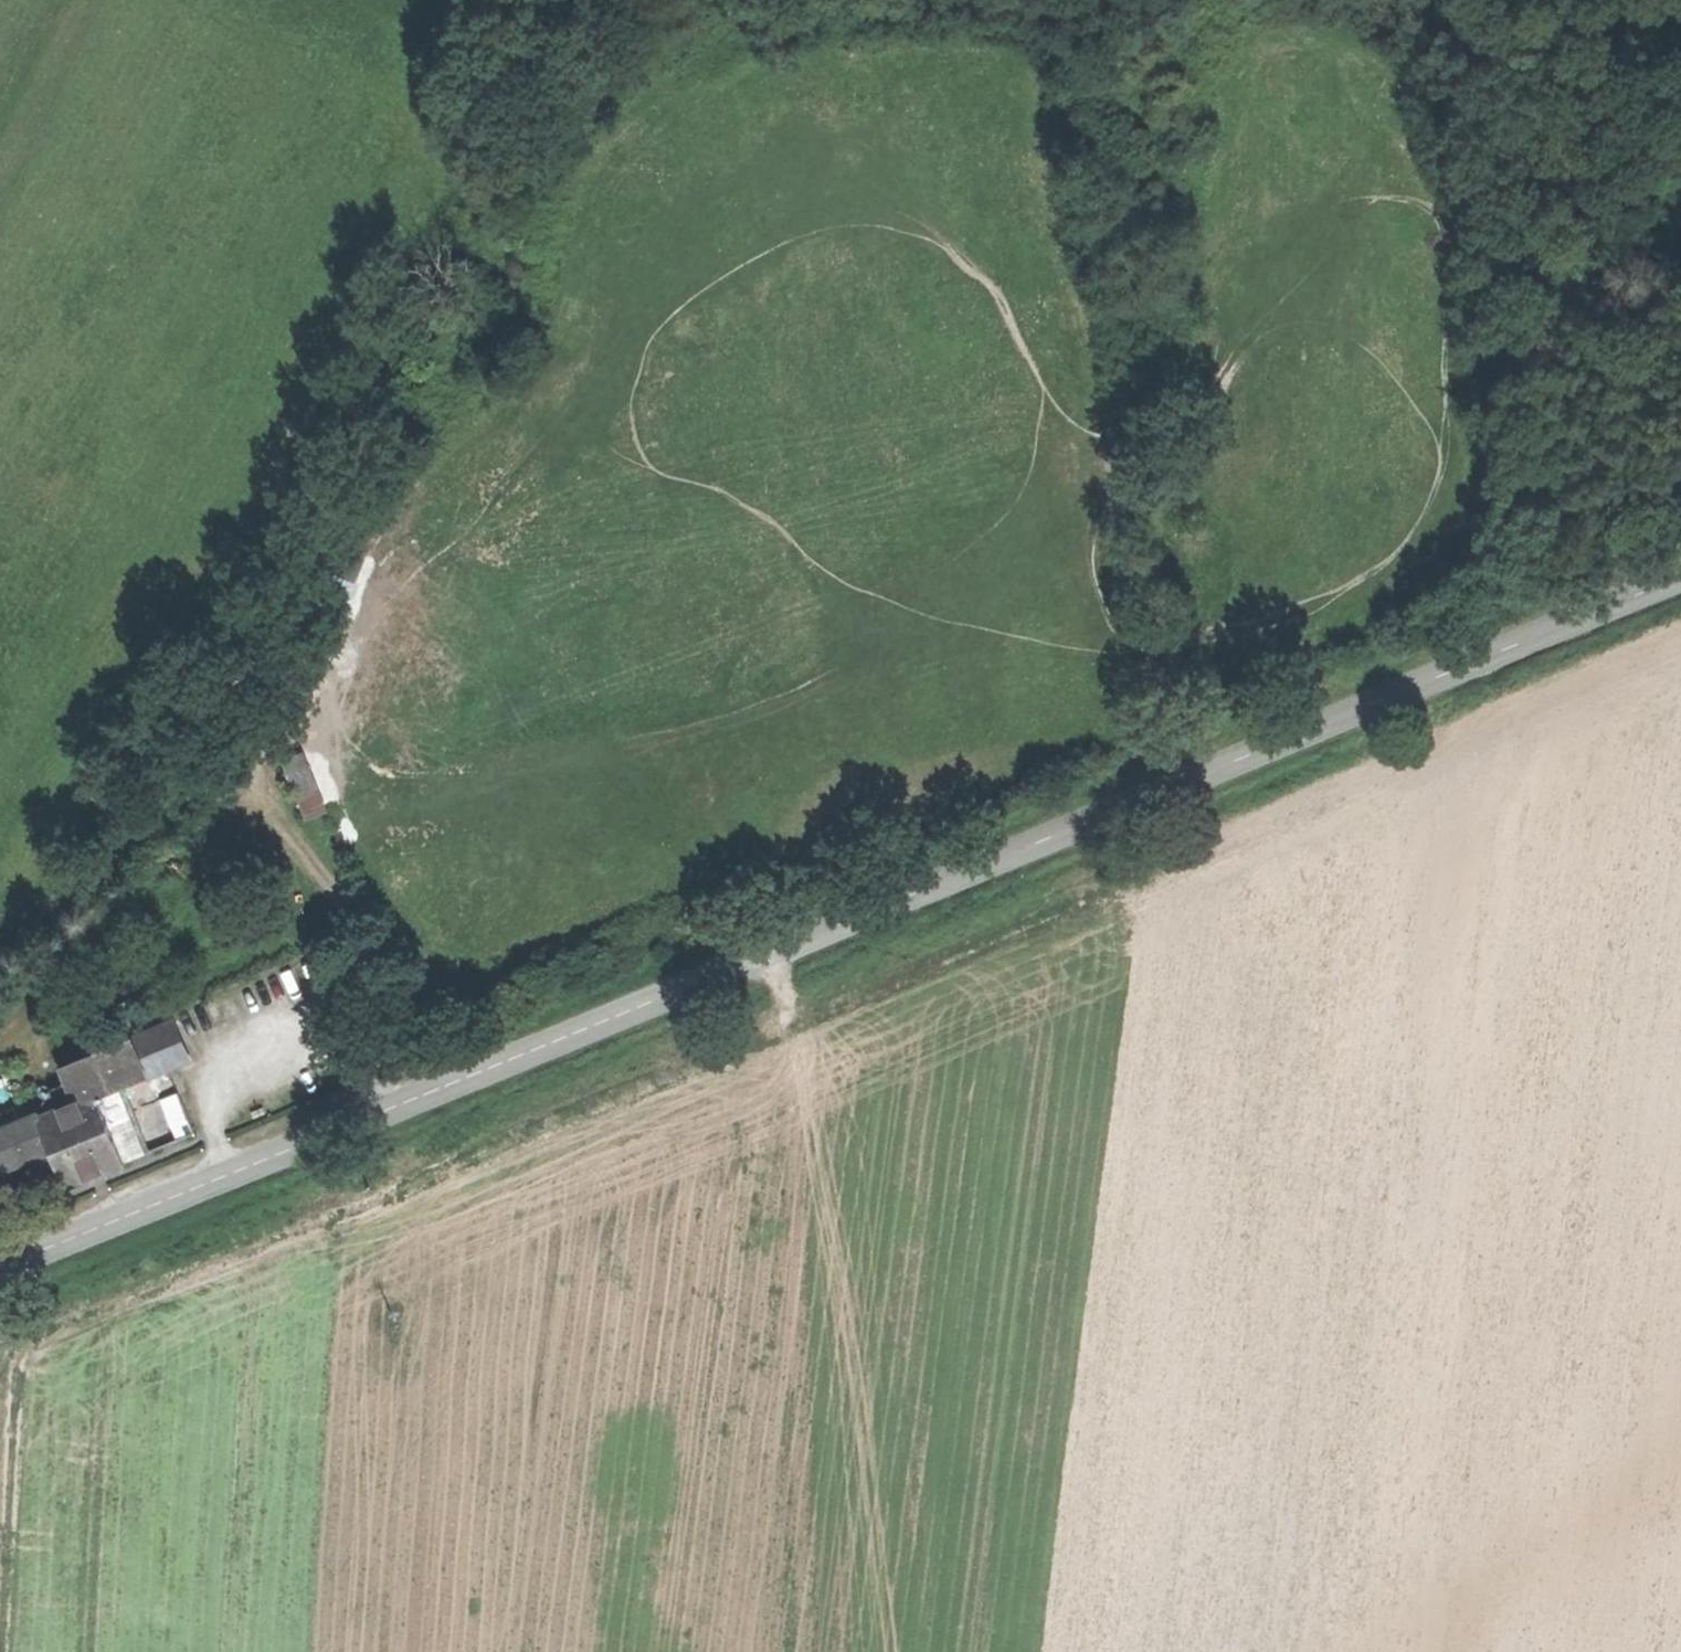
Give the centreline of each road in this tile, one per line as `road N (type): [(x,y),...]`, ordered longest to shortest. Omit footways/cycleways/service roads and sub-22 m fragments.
road 1 (secondary): [(0,1268),(1680,584)]
road 2 (track): [(601,0),(358,524),(213,770),(120,874),(0,952)]

